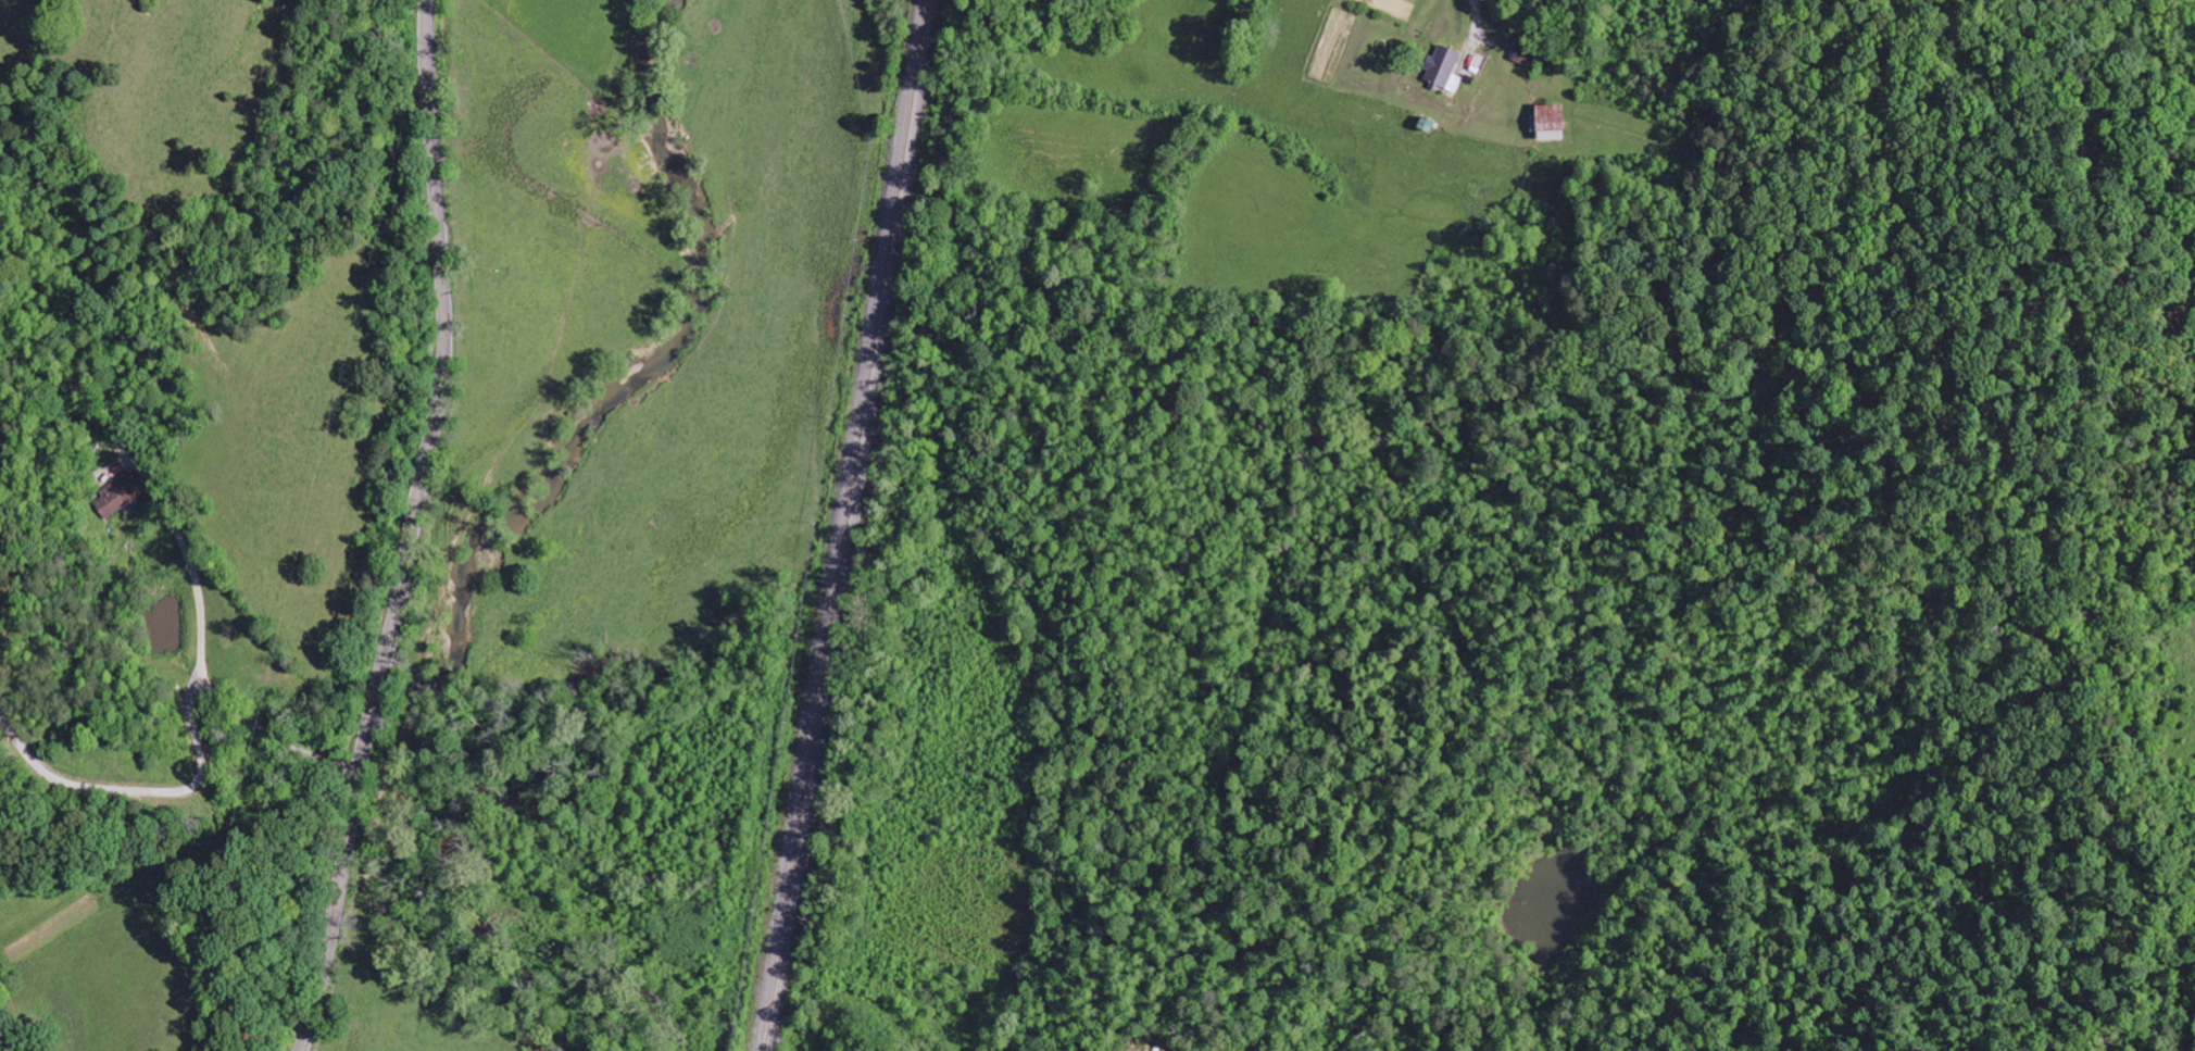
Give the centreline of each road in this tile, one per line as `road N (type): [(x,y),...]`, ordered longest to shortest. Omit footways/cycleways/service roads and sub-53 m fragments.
road 1 (secondary): [(308,1050),(442,368),(444,291),(424,66),(428,0)]

